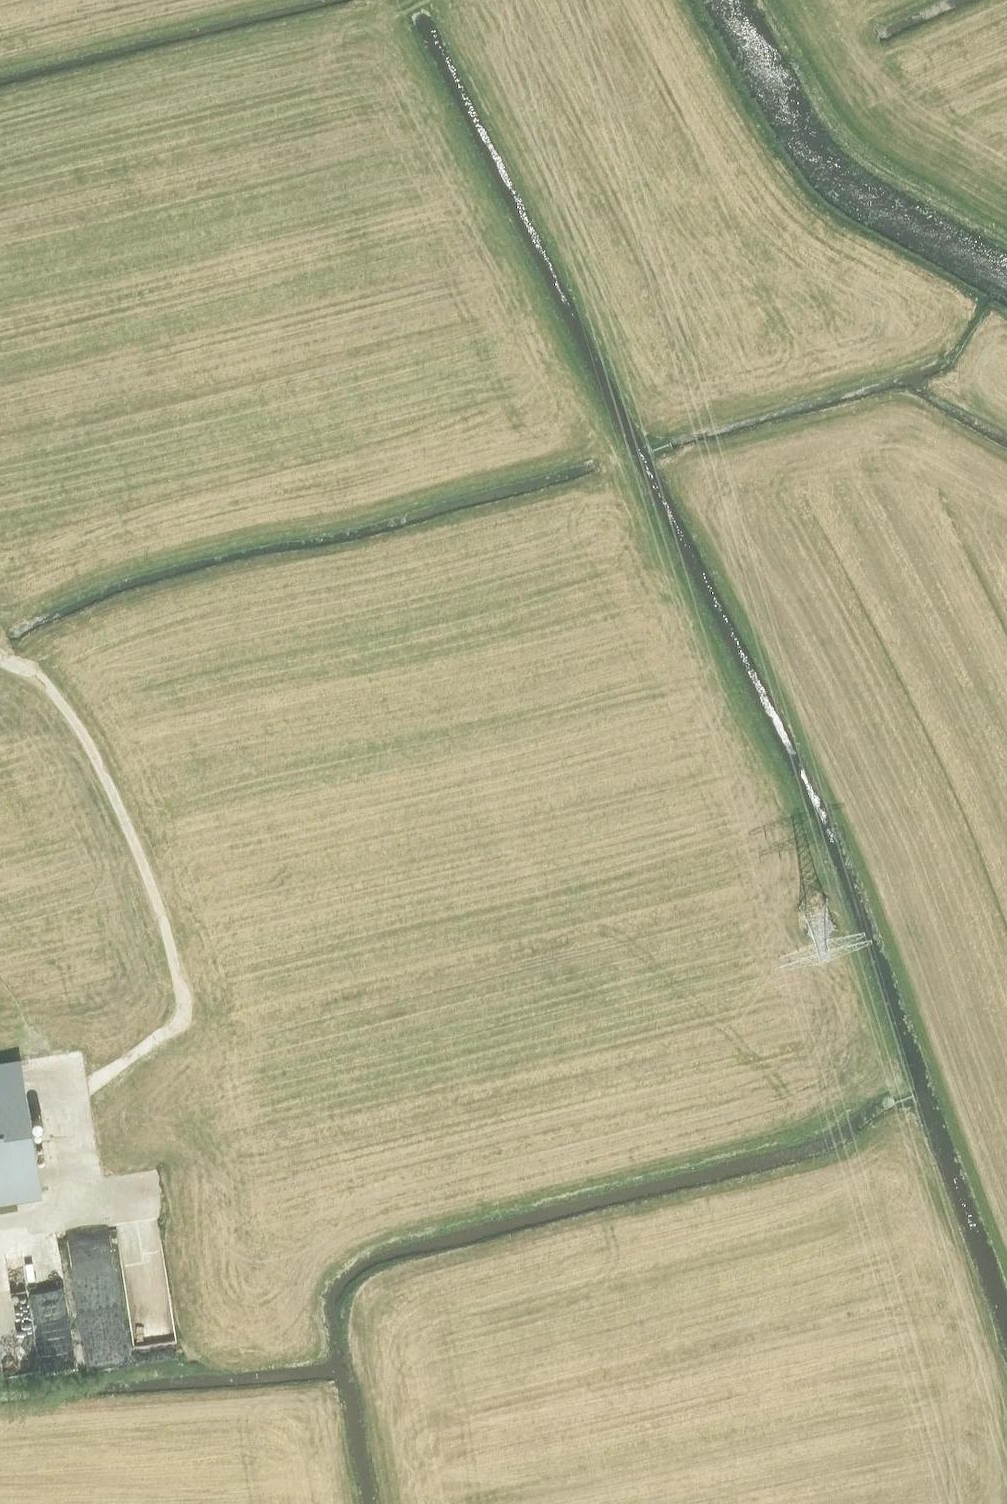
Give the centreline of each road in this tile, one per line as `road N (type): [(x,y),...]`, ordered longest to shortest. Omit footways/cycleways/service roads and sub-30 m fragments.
road 1 (track): [(0,657),(43,688),(80,733),(137,851),(182,995),(184,1011),(169,1029),(68,1111)]
road 2 (track): [(0,1224),(84,1211),(62,1072)]

